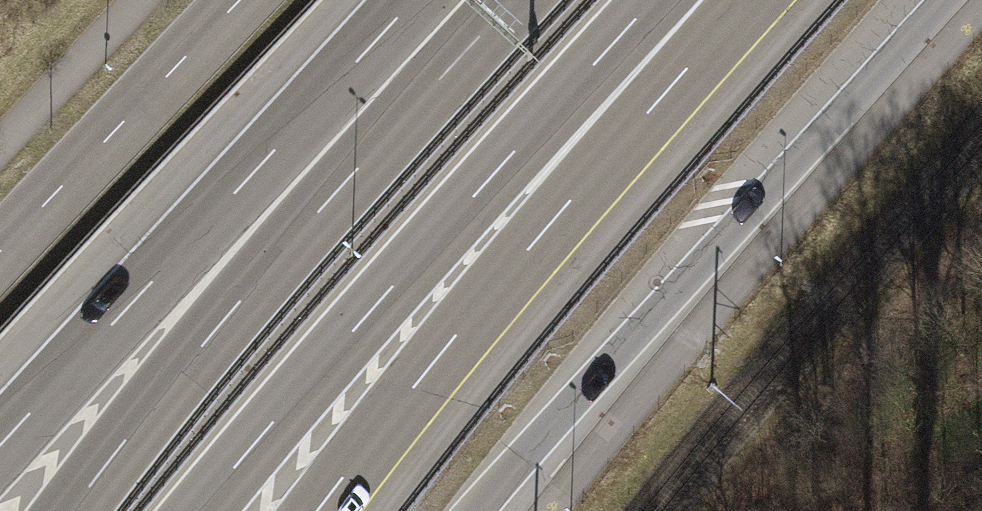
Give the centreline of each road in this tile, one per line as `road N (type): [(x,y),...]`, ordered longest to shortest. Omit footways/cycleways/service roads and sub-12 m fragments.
road 1 (motorway): [(205,510),(490,190),(680,0)]
road 2 (primary): [(484,510),(940,0)]
road 3 (motorway): [(317,510),(726,0)]
road 4 (motorway): [(460,2),(0,454)]
road 5 (motorway): [(460,2),(70,510)]
road 6 (primary): [(238,0),(0,250)]

